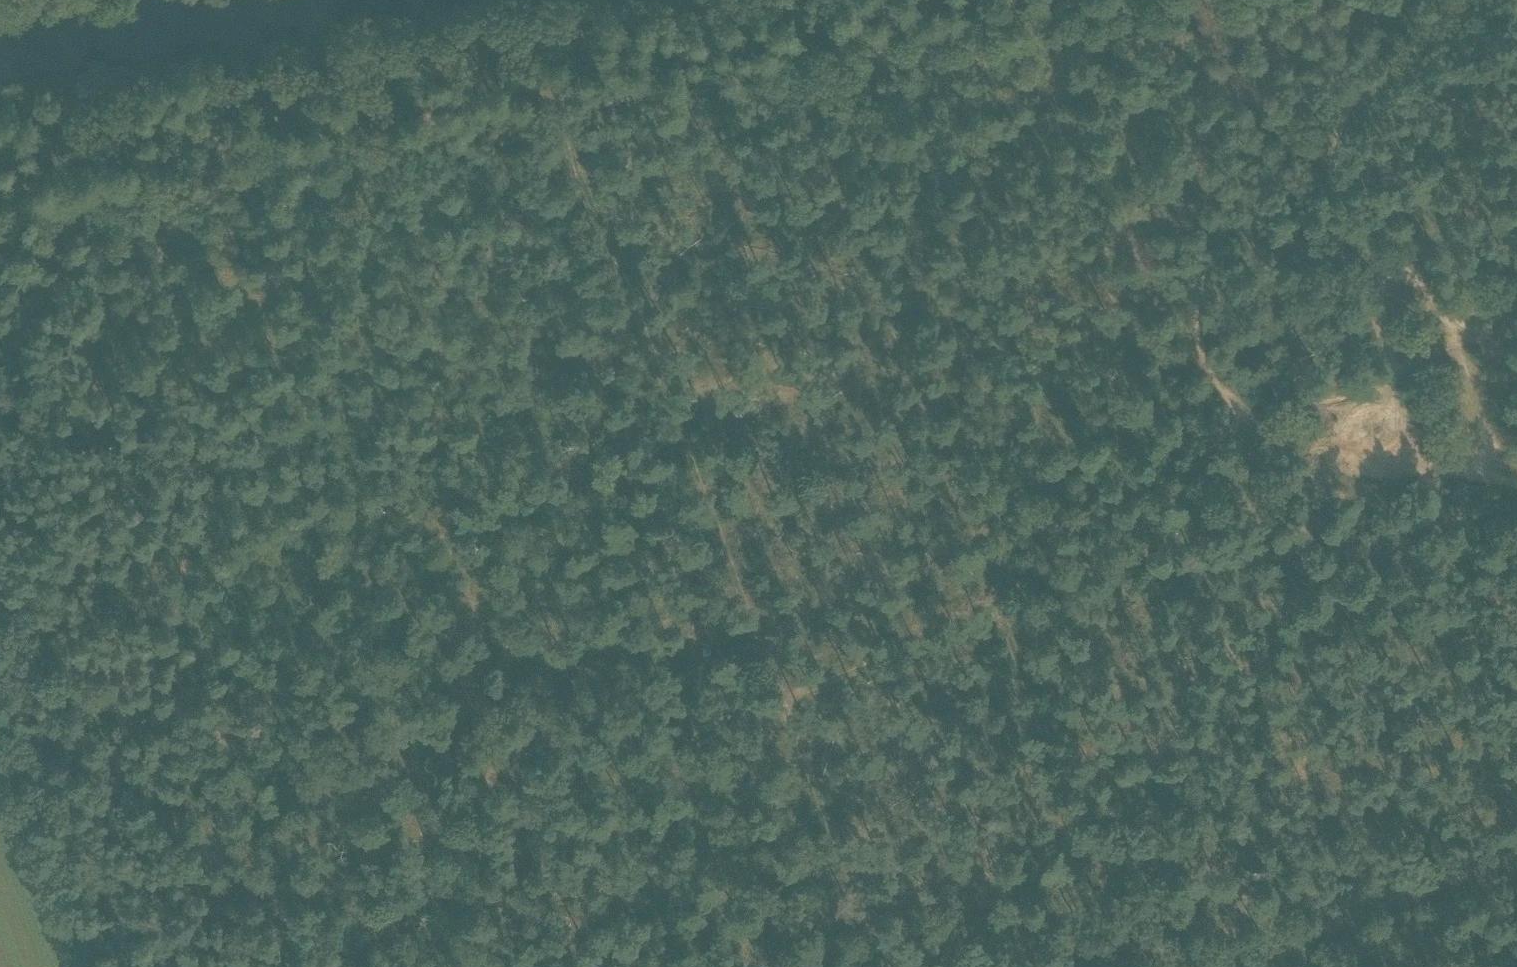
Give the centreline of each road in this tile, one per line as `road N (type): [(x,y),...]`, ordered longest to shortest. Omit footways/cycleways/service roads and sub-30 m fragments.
road 1 (unclassified): [(1220,966),(1516,857)]

